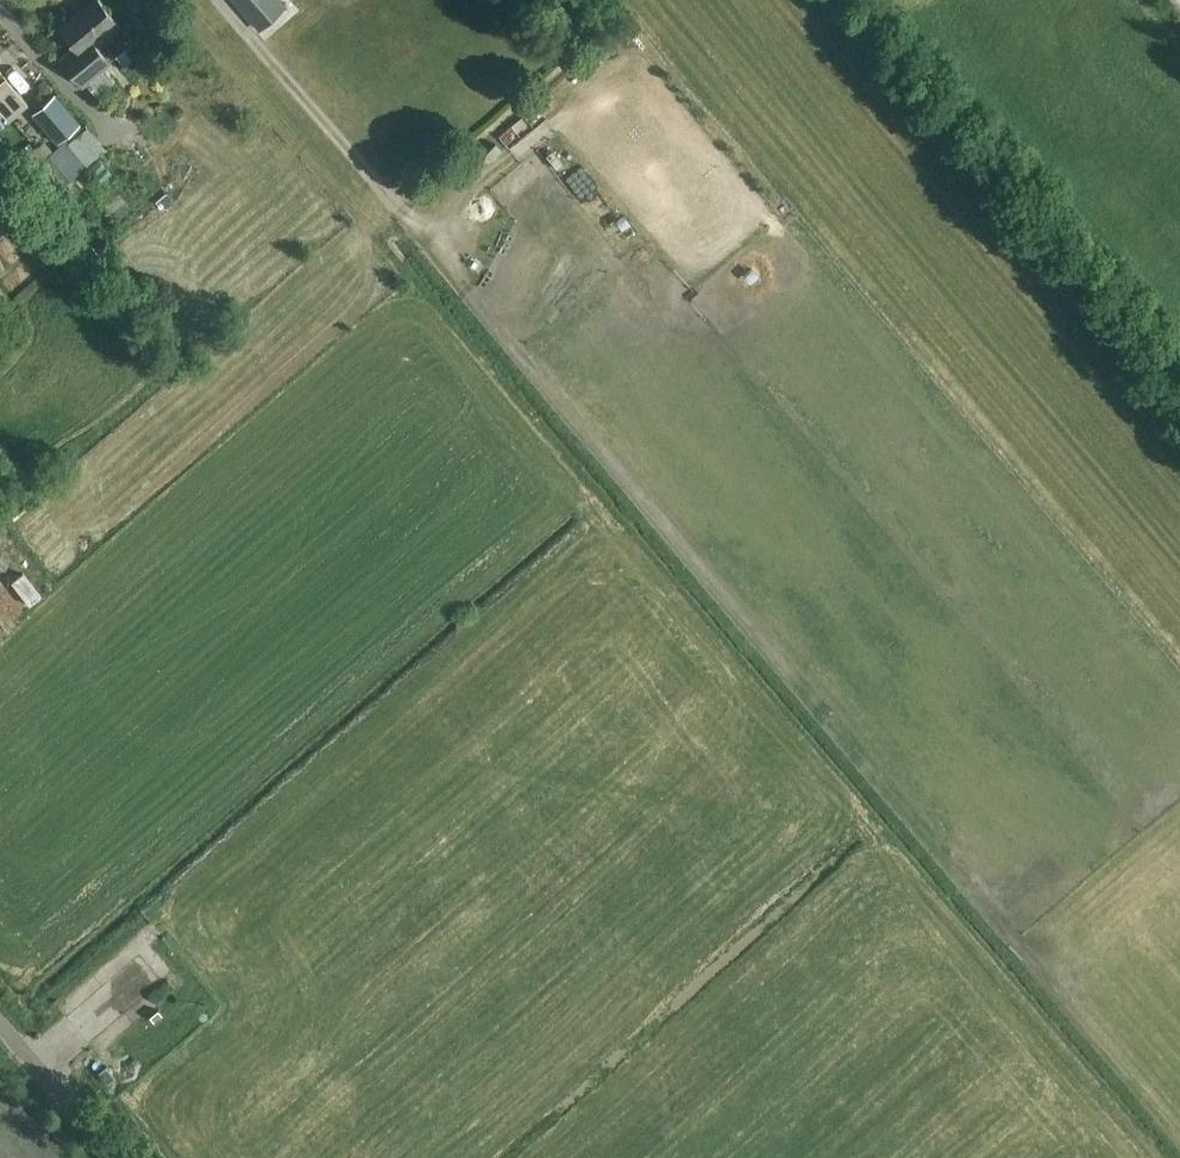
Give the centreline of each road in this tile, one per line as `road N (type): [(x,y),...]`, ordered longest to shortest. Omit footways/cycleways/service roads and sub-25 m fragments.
road 1 (unclassified): [(113,1157),(0,1025)]

